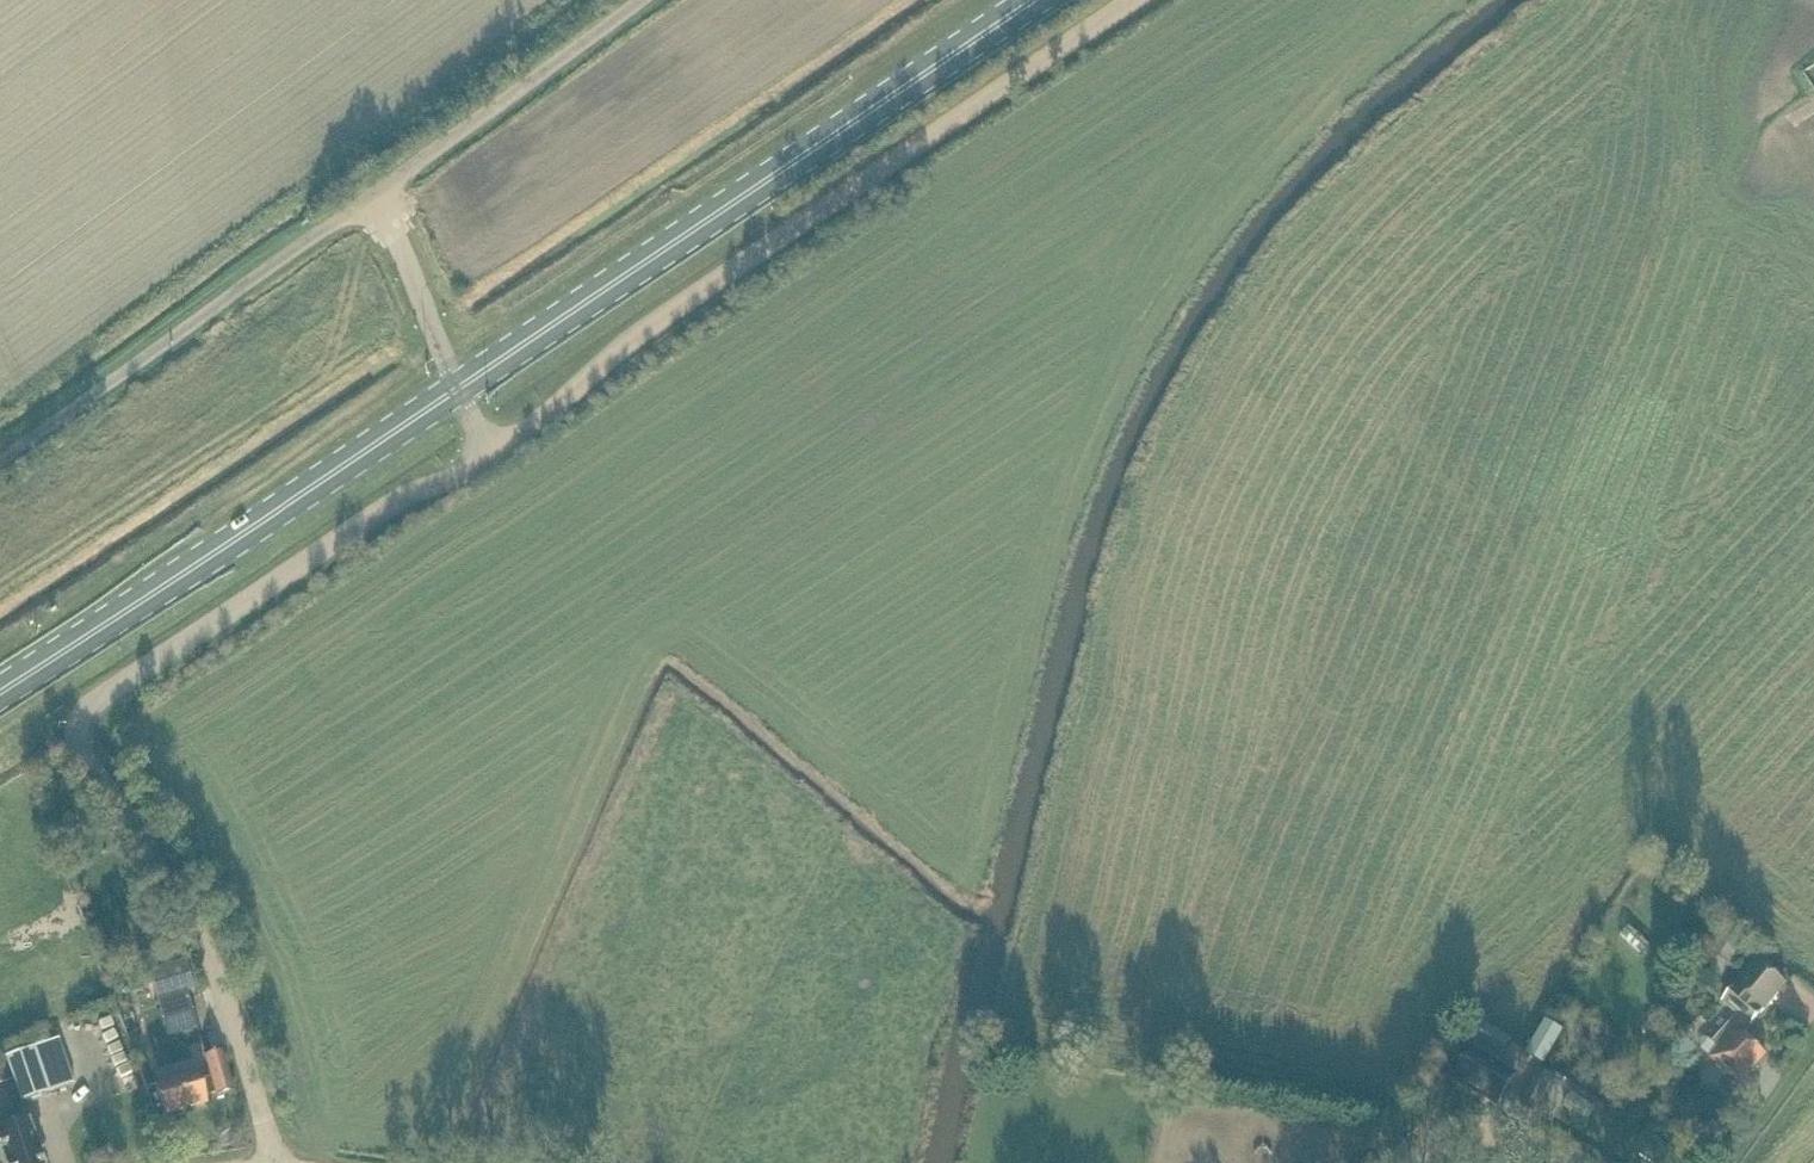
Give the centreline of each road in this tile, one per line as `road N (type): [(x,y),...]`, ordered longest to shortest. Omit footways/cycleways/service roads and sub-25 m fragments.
road 1 (unclassified): [(272,1162),(221,985),(184,905),(81,748),(81,720),(399,502),(492,456)]
road 2 (unclassified): [(492,456),(671,315),(1144,0)]
road 3 (primary): [(457,391),(1038,0)]
road 4 (primary): [(0,692),(457,391)]
road 5 (unclassified): [(0,464),(375,197)]
road 6 (unclassified): [(375,197),(644,0)]
road 7 (unclassified): [(457,391),(375,197)]
road 8 (unclassified): [(1580,1162),(1495,1133),(1456,1139),(1415,1162)]

